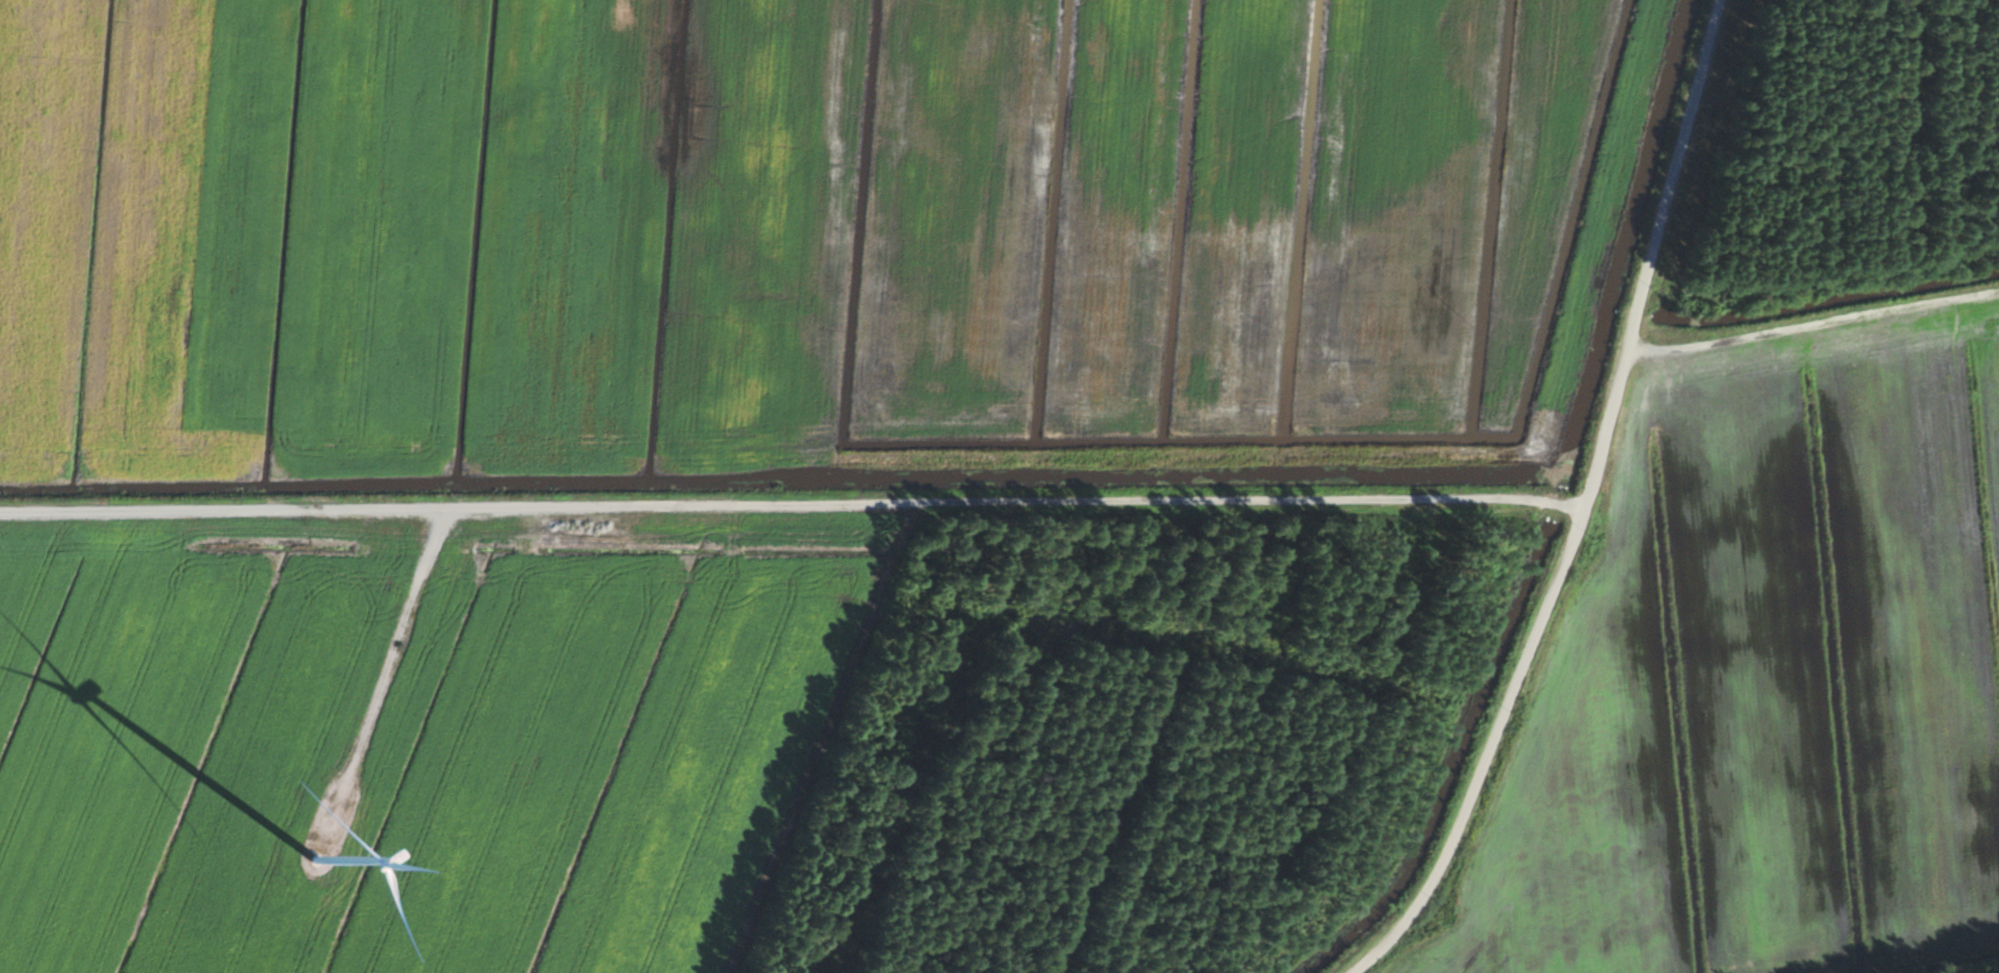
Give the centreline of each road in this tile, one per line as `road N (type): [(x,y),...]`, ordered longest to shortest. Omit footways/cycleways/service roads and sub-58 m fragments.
road 1 (residential): [(0,518),(1593,503)]
road 2 (residential): [(1360,972),(1425,918),(1593,503),(1722,0)]
road 3 (residential): [(1628,349),(1998,288)]

